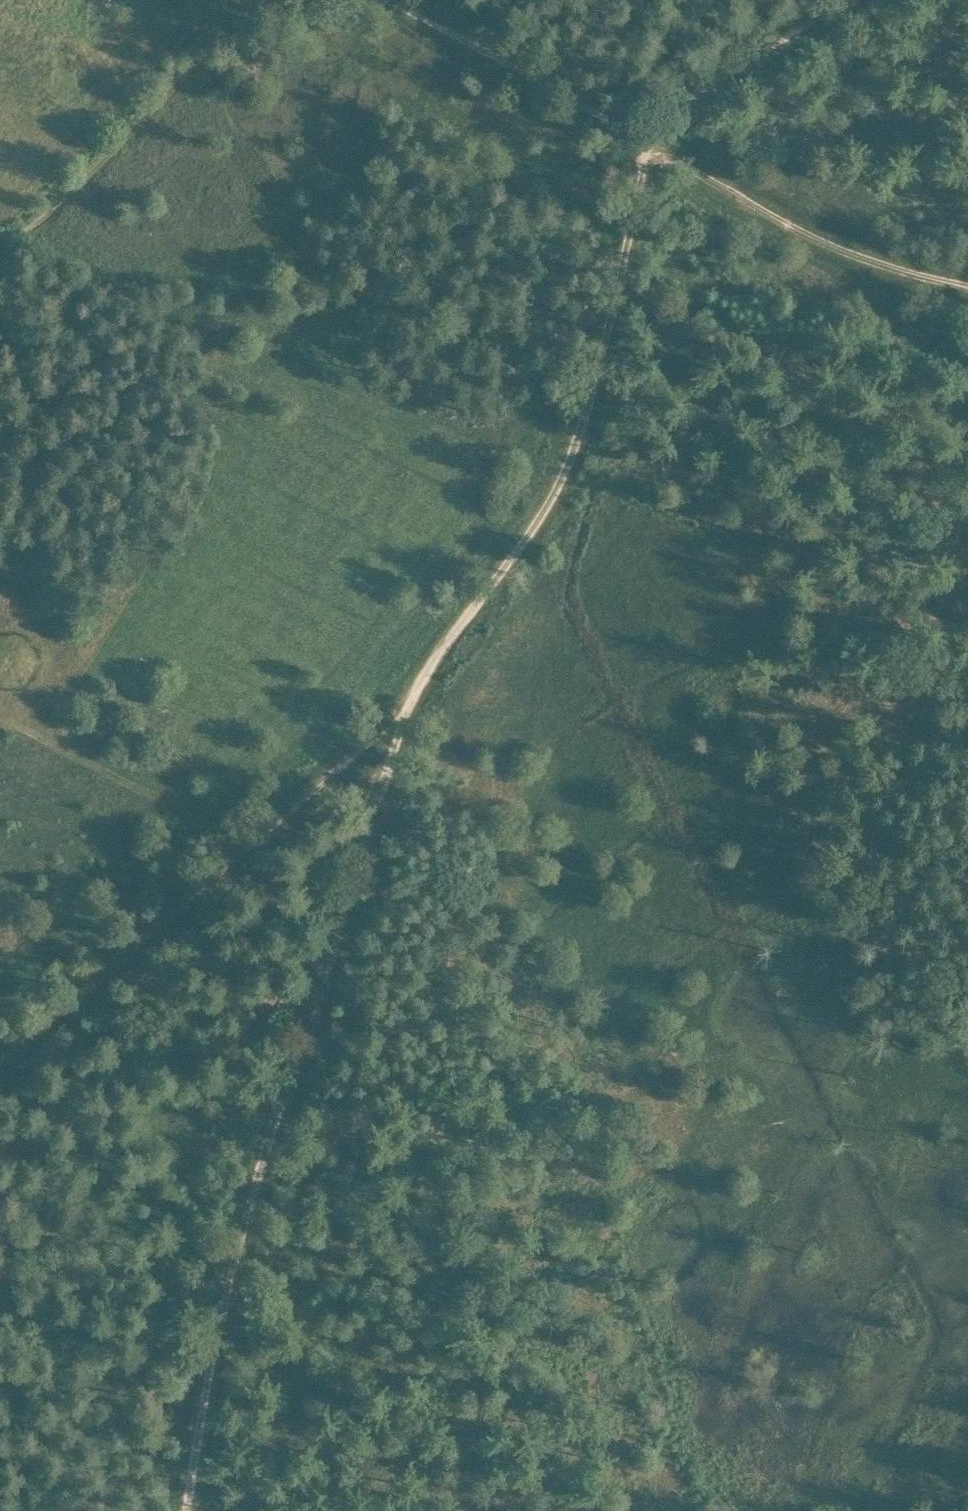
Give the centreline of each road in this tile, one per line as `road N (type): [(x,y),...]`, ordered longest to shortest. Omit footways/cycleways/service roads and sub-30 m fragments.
road 1 (track): [(193,1510),(313,1019),(410,688)]
road 2 (track): [(410,688),(519,538),(596,402),(659,142)]
road 3 (track): [(0,1062),(410,688)]
road 4 (track): [(245,0),(86,179),(0,260)]
road 5 (track): [(659,142),(807,229),(967,285)]
road 6 (track): [(659,142),(392,0)]
road 7 (track): [(0,715),(250,840)]
road 8 (track): [(659,142),(706,85),(846,0)]

